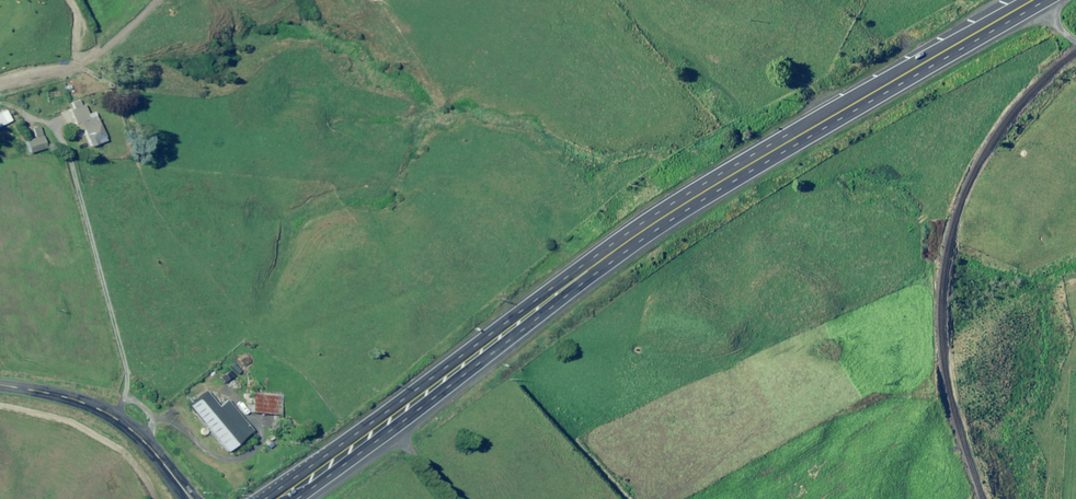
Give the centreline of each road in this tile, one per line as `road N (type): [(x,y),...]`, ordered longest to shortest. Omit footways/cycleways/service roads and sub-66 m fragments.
road 1 (trunk): [(1030,0),(672,209),(281,498)]
road 2 (unclassified): [(0,385),(62,397),(130,428),(189,498)]
road 3 (track): [(156,0),(92,63),(0,86)]

